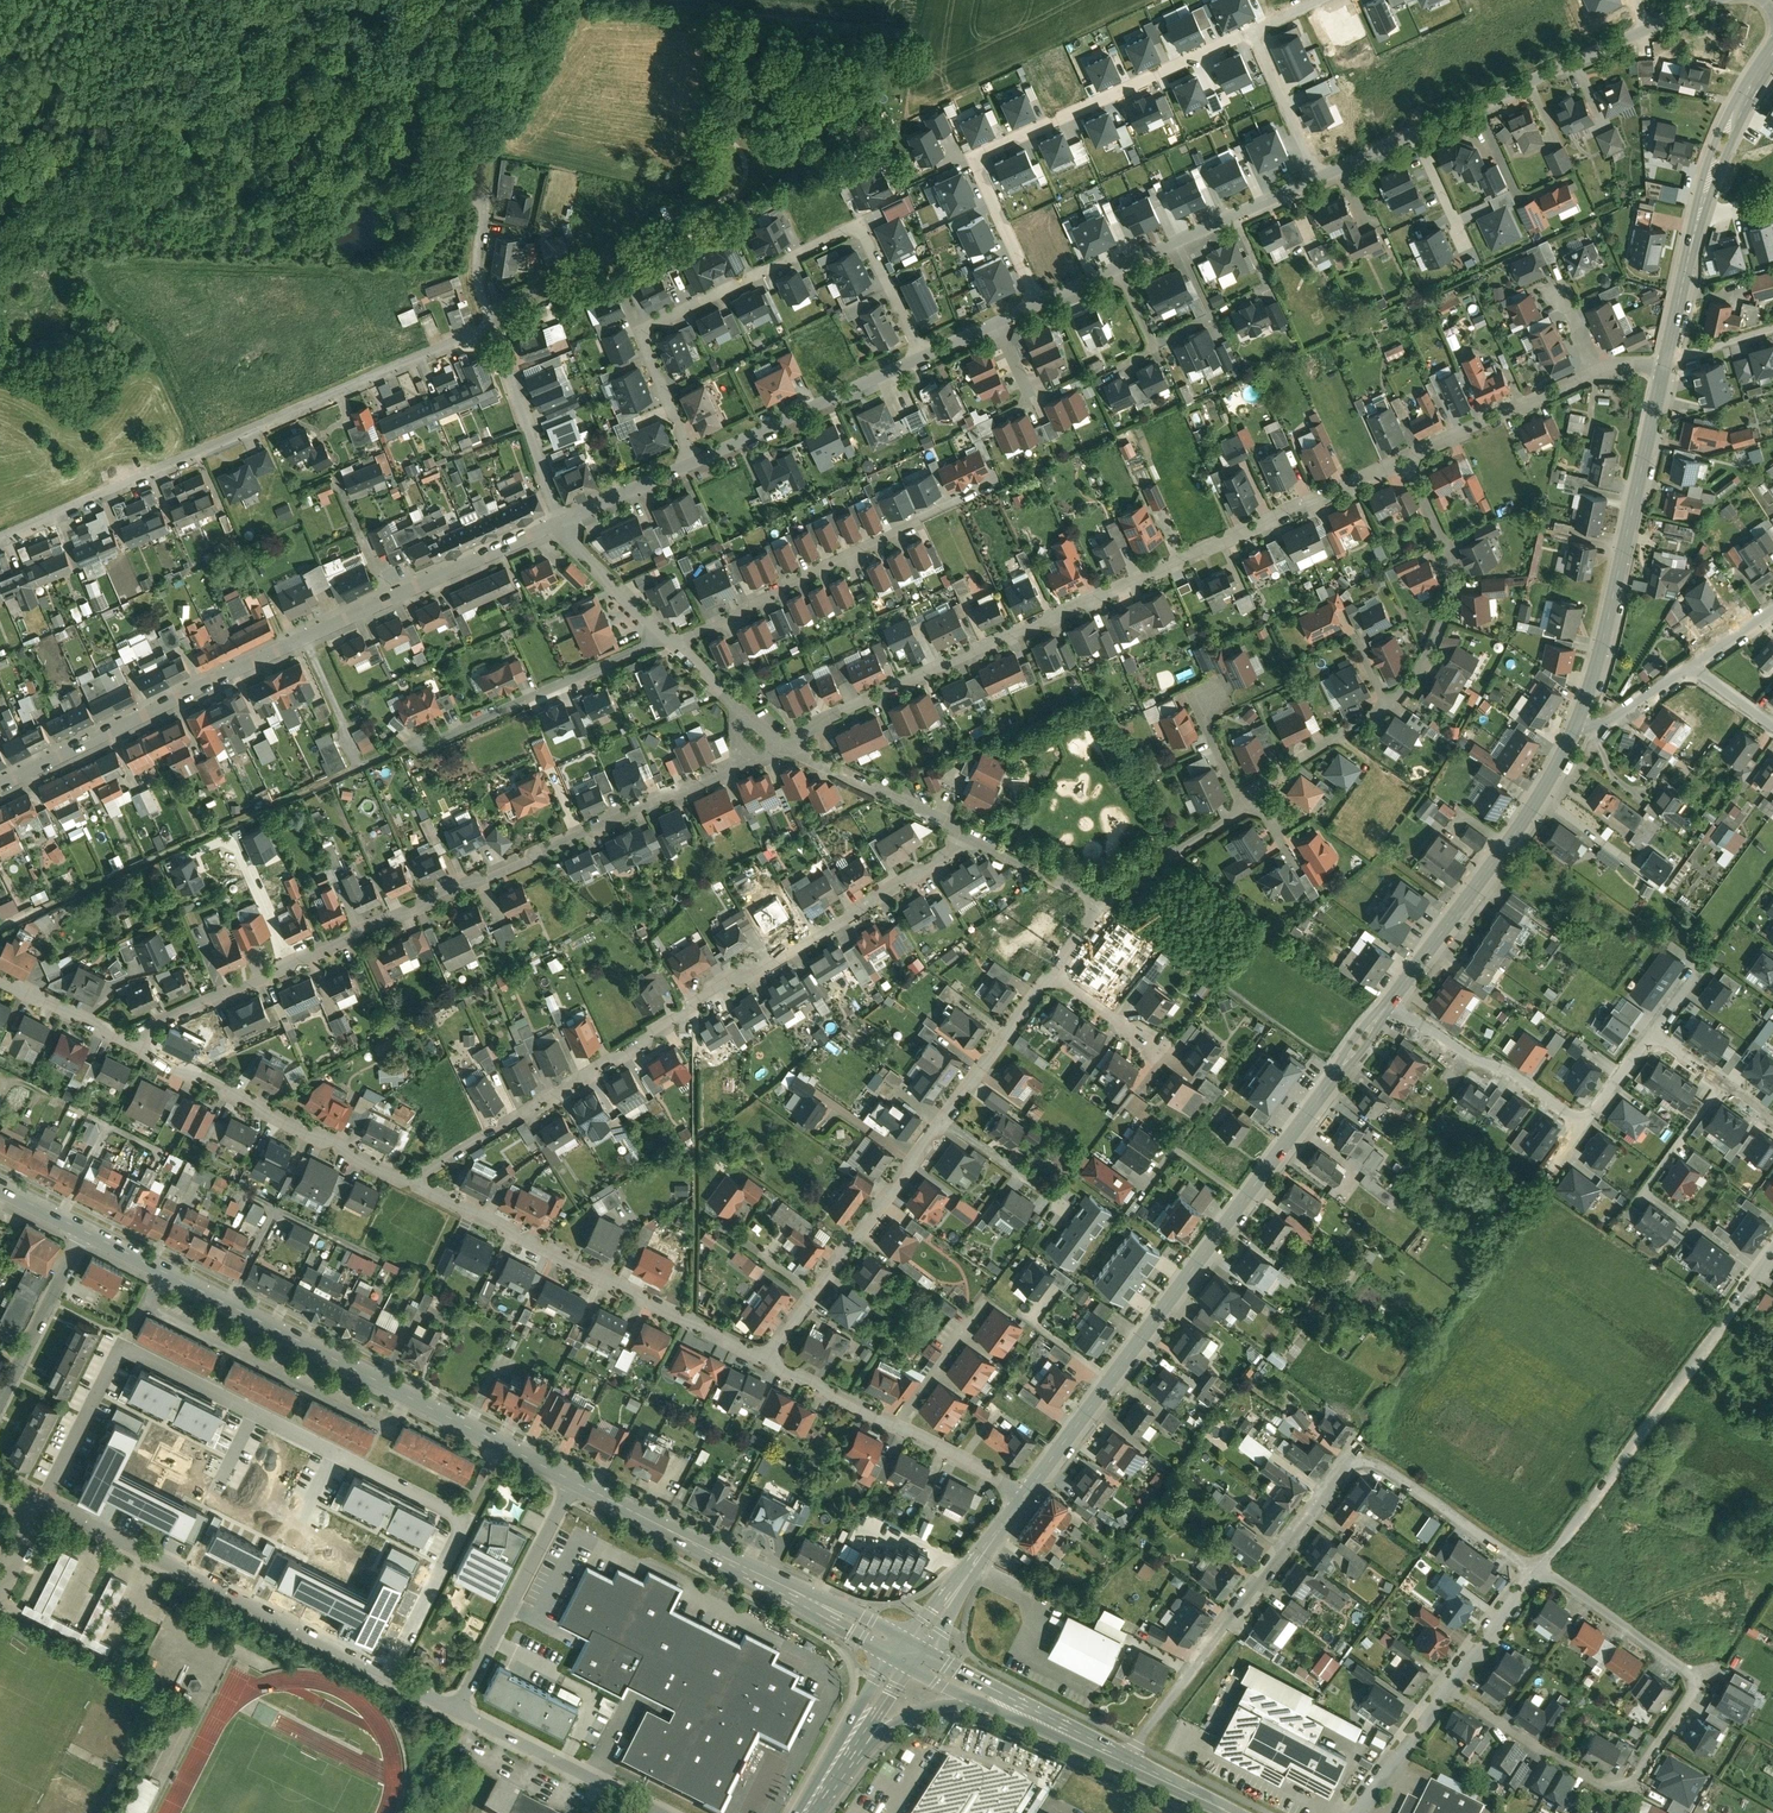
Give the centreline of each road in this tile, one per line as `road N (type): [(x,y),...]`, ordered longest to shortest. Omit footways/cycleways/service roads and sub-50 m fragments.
road 1 (residential): [(1405,458),(785,743)]
road 2 (residential): [(737,766),(155,1024),(137,1044)]
road 3 (residential): [(973,837),(408,1181)]
road 4 (residential): [(0,785),(559,522)]
road 5 (tertiary): [(1390,1002),(1025,1495)]
road 6 (residential): [(1128,1756),(1359,1443),(1534,1572)]
road 7 (tertiary): [(85,1230),(574,1481)]
road 8 (residential): [(493,319),(0,537)]
road 9 (residential): [(693,462),(642,330),(861,226),(922,356)]
road 10 (residential): [(1534,1572),(1556,1578),(1694,1679),(1636,1775),(1602,1784),(1447,1689)]
road 11 (residential): [(765,1359),(1052,972)]
road 12 (residential): [(1039,303),(975,156),(1254,31)]
road 13 (residential): [(408,1181),(765,1359)]
road 14 (residential): [(389,1675),(44,1501)]
road 15 (residential): [(465,1517),(121,1346)]
road 16 (tertiary): [(1665,365),(1606,630),(1576,723)]
road 17 (residential): [(991,486),(675,640)]
road 18 (tertiary): [(1576,723),(1535,802),(1390,1002)]
road 19 (residential): [(1534,1572),(1729,1316)]
road 20 (tertiary): [(906,1639),(617,1503)]
road 21 (tertiary): [(617,1503),(893,1655)]
road 22 (residential): [(137,1044),(408,1181)]
road 23 (residential): [(765,1359),(1025,1495)]
road 24 (residential): [(1386,703),(1417,674),(1451,595),(1447,539),(1405,458)]
road 25 (residential): [(670,636),(428,746)]
road 26 (residential): [(574,1481),(458,1709)]
road 27 (residential): [(693,462),(922,356)]
road 28 (track): [(313,0),(339,26),(413,67),(472,124),(482,171)]
road 29 (residential): [(699,215),(493,319)]
road 30 (residential): [(1390,1002),(1585,1123)]
road 31 (secondary): [(1128,1756),(926,1651)]
road 32 (residential): [(656,1812),(458,1709)]
road 33 (residential): [(1117,268),(1318,178)]
road 34 (residential): [(493,319),(559,522)]
road 35 (residential): [(785,743),(973,837)]
road 36 (residential): [(1405,458),(1592,373)]
road 37 (tertiary): [(1772,41),(1728,113),(1693,222)]
road 38 (residential): [(85,1230),(0,1398)]
road 39 (tertiary): [(1025,1495),(906,1639)]
road 40 (tertiary): [(926,1651),(1025,1495)]
road 41 (secondary): [(893,1655),(797,1812)]
road 42 (residential): [(1480,106),(1646,29)]
road 43 (residential): [(465,1517),(389,1675)]
road 44 (residential): [(44,1501),(121,1346)]
road 45 (tertiary): [(1704,219),(1733,137),(1772,67)]
road 46 (residential): [(1105,900),(1244,809)]
road 47 (residential): [(1253,794),(1386,703)]
road 48 (residential): [(1254,31),(1318,178)]
road 49 (residential): [(559,522),(670,636)]
road 50 (residential): [(0,976),(137,1044)]
road 51 (residential): [(1357,1812),(1447,1689)]
road 52 (secondary): [(984,1706),(1121,1768)]
road 53 (residential): [(559,522),(693,462)]
road 54 (residential): [(973,837),(1105,900)]
road 55 (residential): [(1447,1689),(1534,1572)]
road 56 (residential): [(1653,1035),(1772,1119)]
road 57 (secondary): [(852,1755),(930,1708),(984,1706)]
road 58 (residential): [(1692,668),(1610,719),(1576,723)]
road 59 (residential): [(1052,972),(1156,1048)]
road 60 (secondary): [(1242,1812),(1128,1756)]
road 61 (residential): [(1466,245),(1417,134)]

